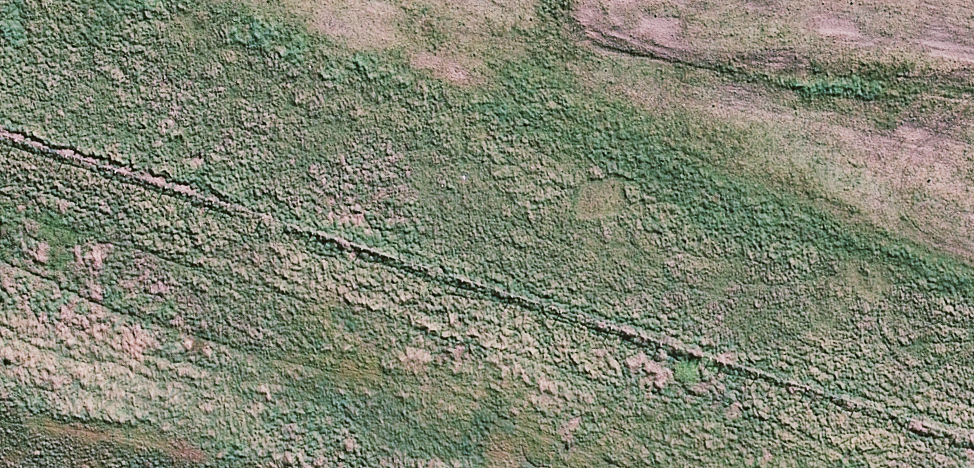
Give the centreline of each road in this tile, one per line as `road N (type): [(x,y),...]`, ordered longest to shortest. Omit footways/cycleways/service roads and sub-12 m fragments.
road 1 (secondary): [(0,96),(643,309),(876,376),(934,412),(956,467)]
road 2 (secondary): [(663,467),(483,425),(0,270)]

